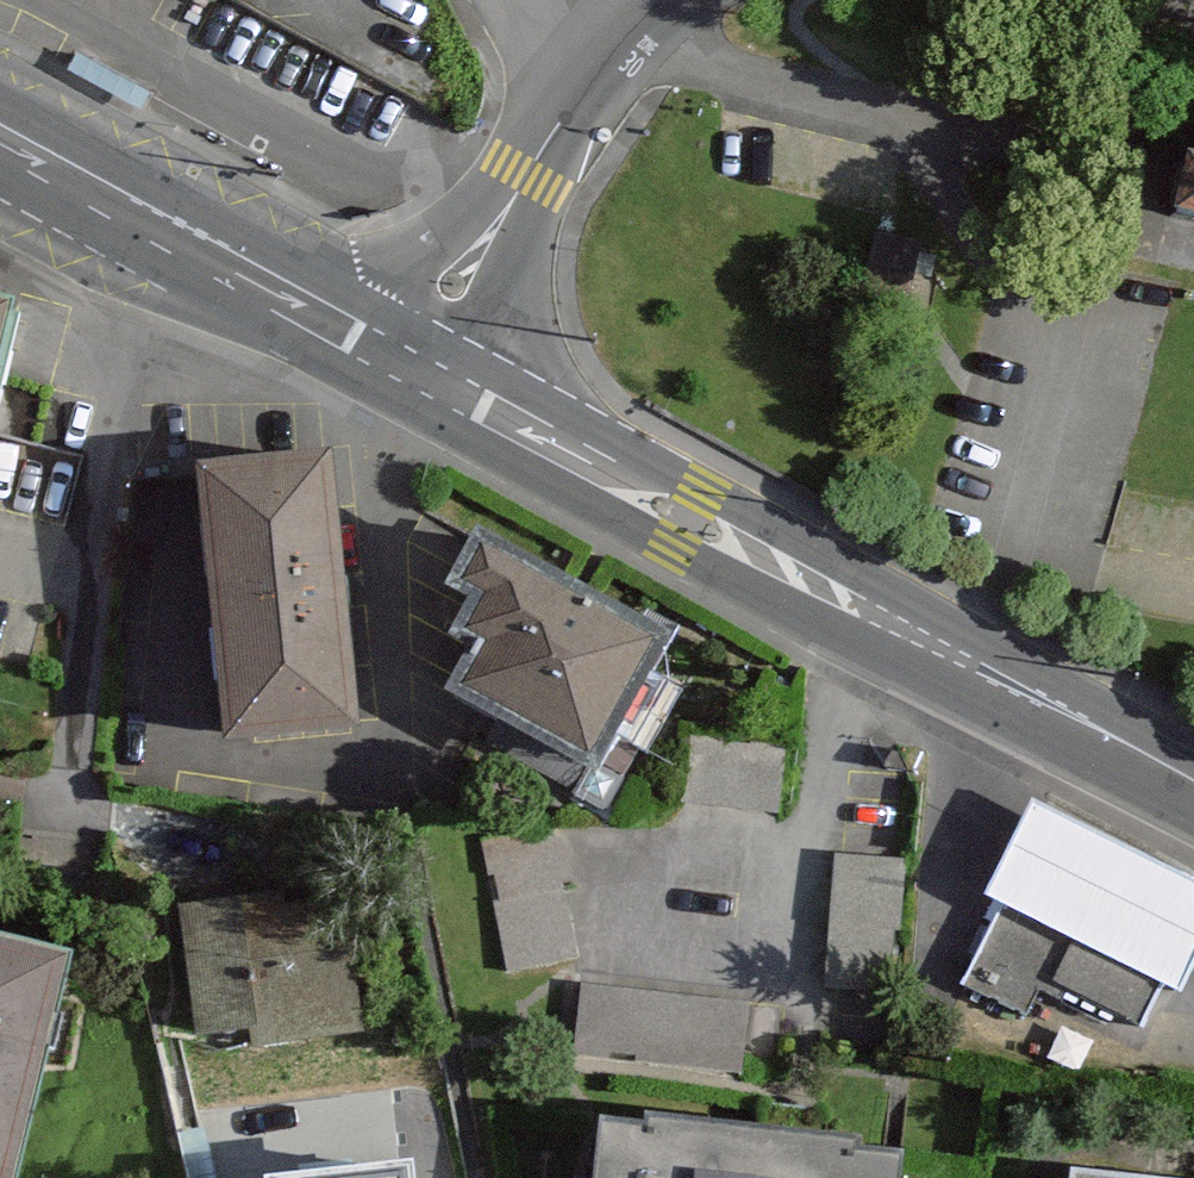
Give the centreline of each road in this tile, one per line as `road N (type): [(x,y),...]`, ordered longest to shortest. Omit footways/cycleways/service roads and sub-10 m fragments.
road 1 (primary): [(411,366),(1193,795)]
road 2 (primary): [(0,138),(411,366)]
road 3 (residential): [(687,0),(639,34),(500,257),(411,366)]

